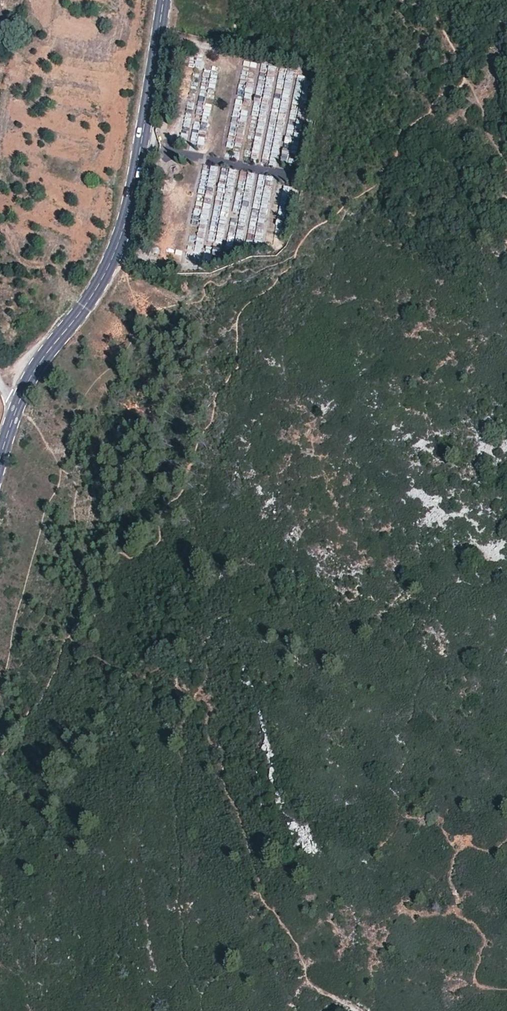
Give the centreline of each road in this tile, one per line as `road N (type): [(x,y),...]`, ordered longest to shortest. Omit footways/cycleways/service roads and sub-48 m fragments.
road 1 (tertiary): [(162,0),(114,256),(14,408)]

